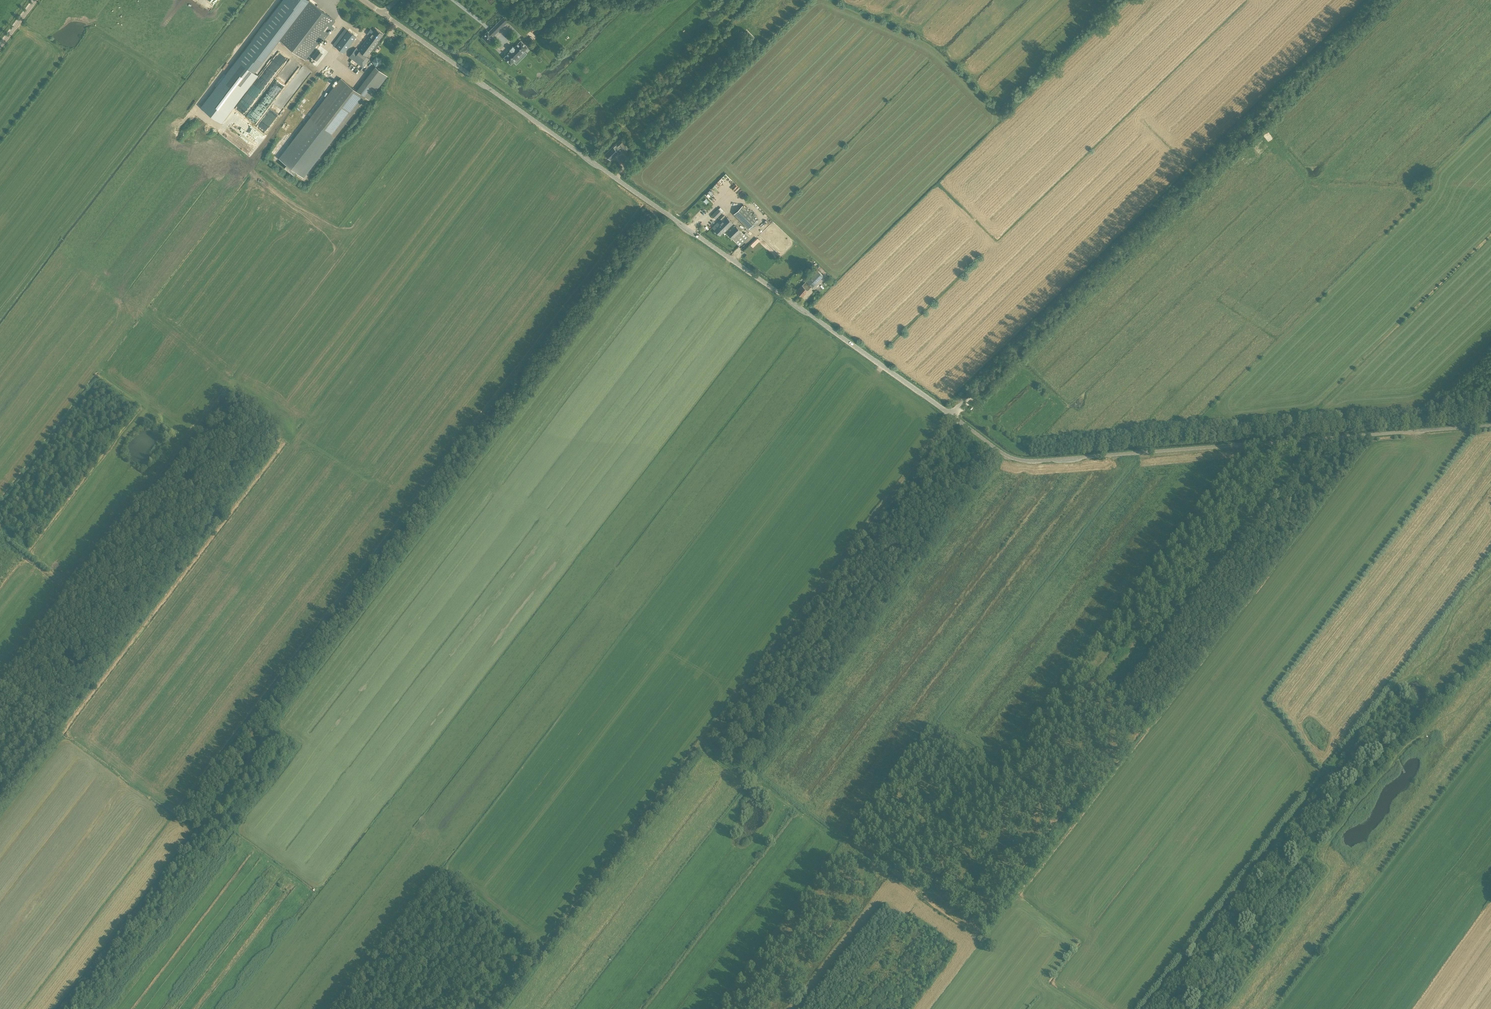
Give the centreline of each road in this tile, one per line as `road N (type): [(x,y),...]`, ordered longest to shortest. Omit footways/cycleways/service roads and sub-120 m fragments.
road 1 (unclassified): [(952,416),(383,13)]
road 2 (unclassified): [(952,416),(1382,0)]
road 3 (unclassified): [(1490,426),(1028,461),(1006,455),(952,416)]
road 4 (track): [(952,416),(698,746)]
road 5 (track): [(698,746),(497,1008)]
road 6 (track): [(1282,441),(1125,659),(1110,672),(1087,665)]
road 7 (track): [(147,404),(0,611)]
road 8 (track): [(0,508),(97,380),(145,409)]
road 9 (track): [(287,866),(176,1008)]

